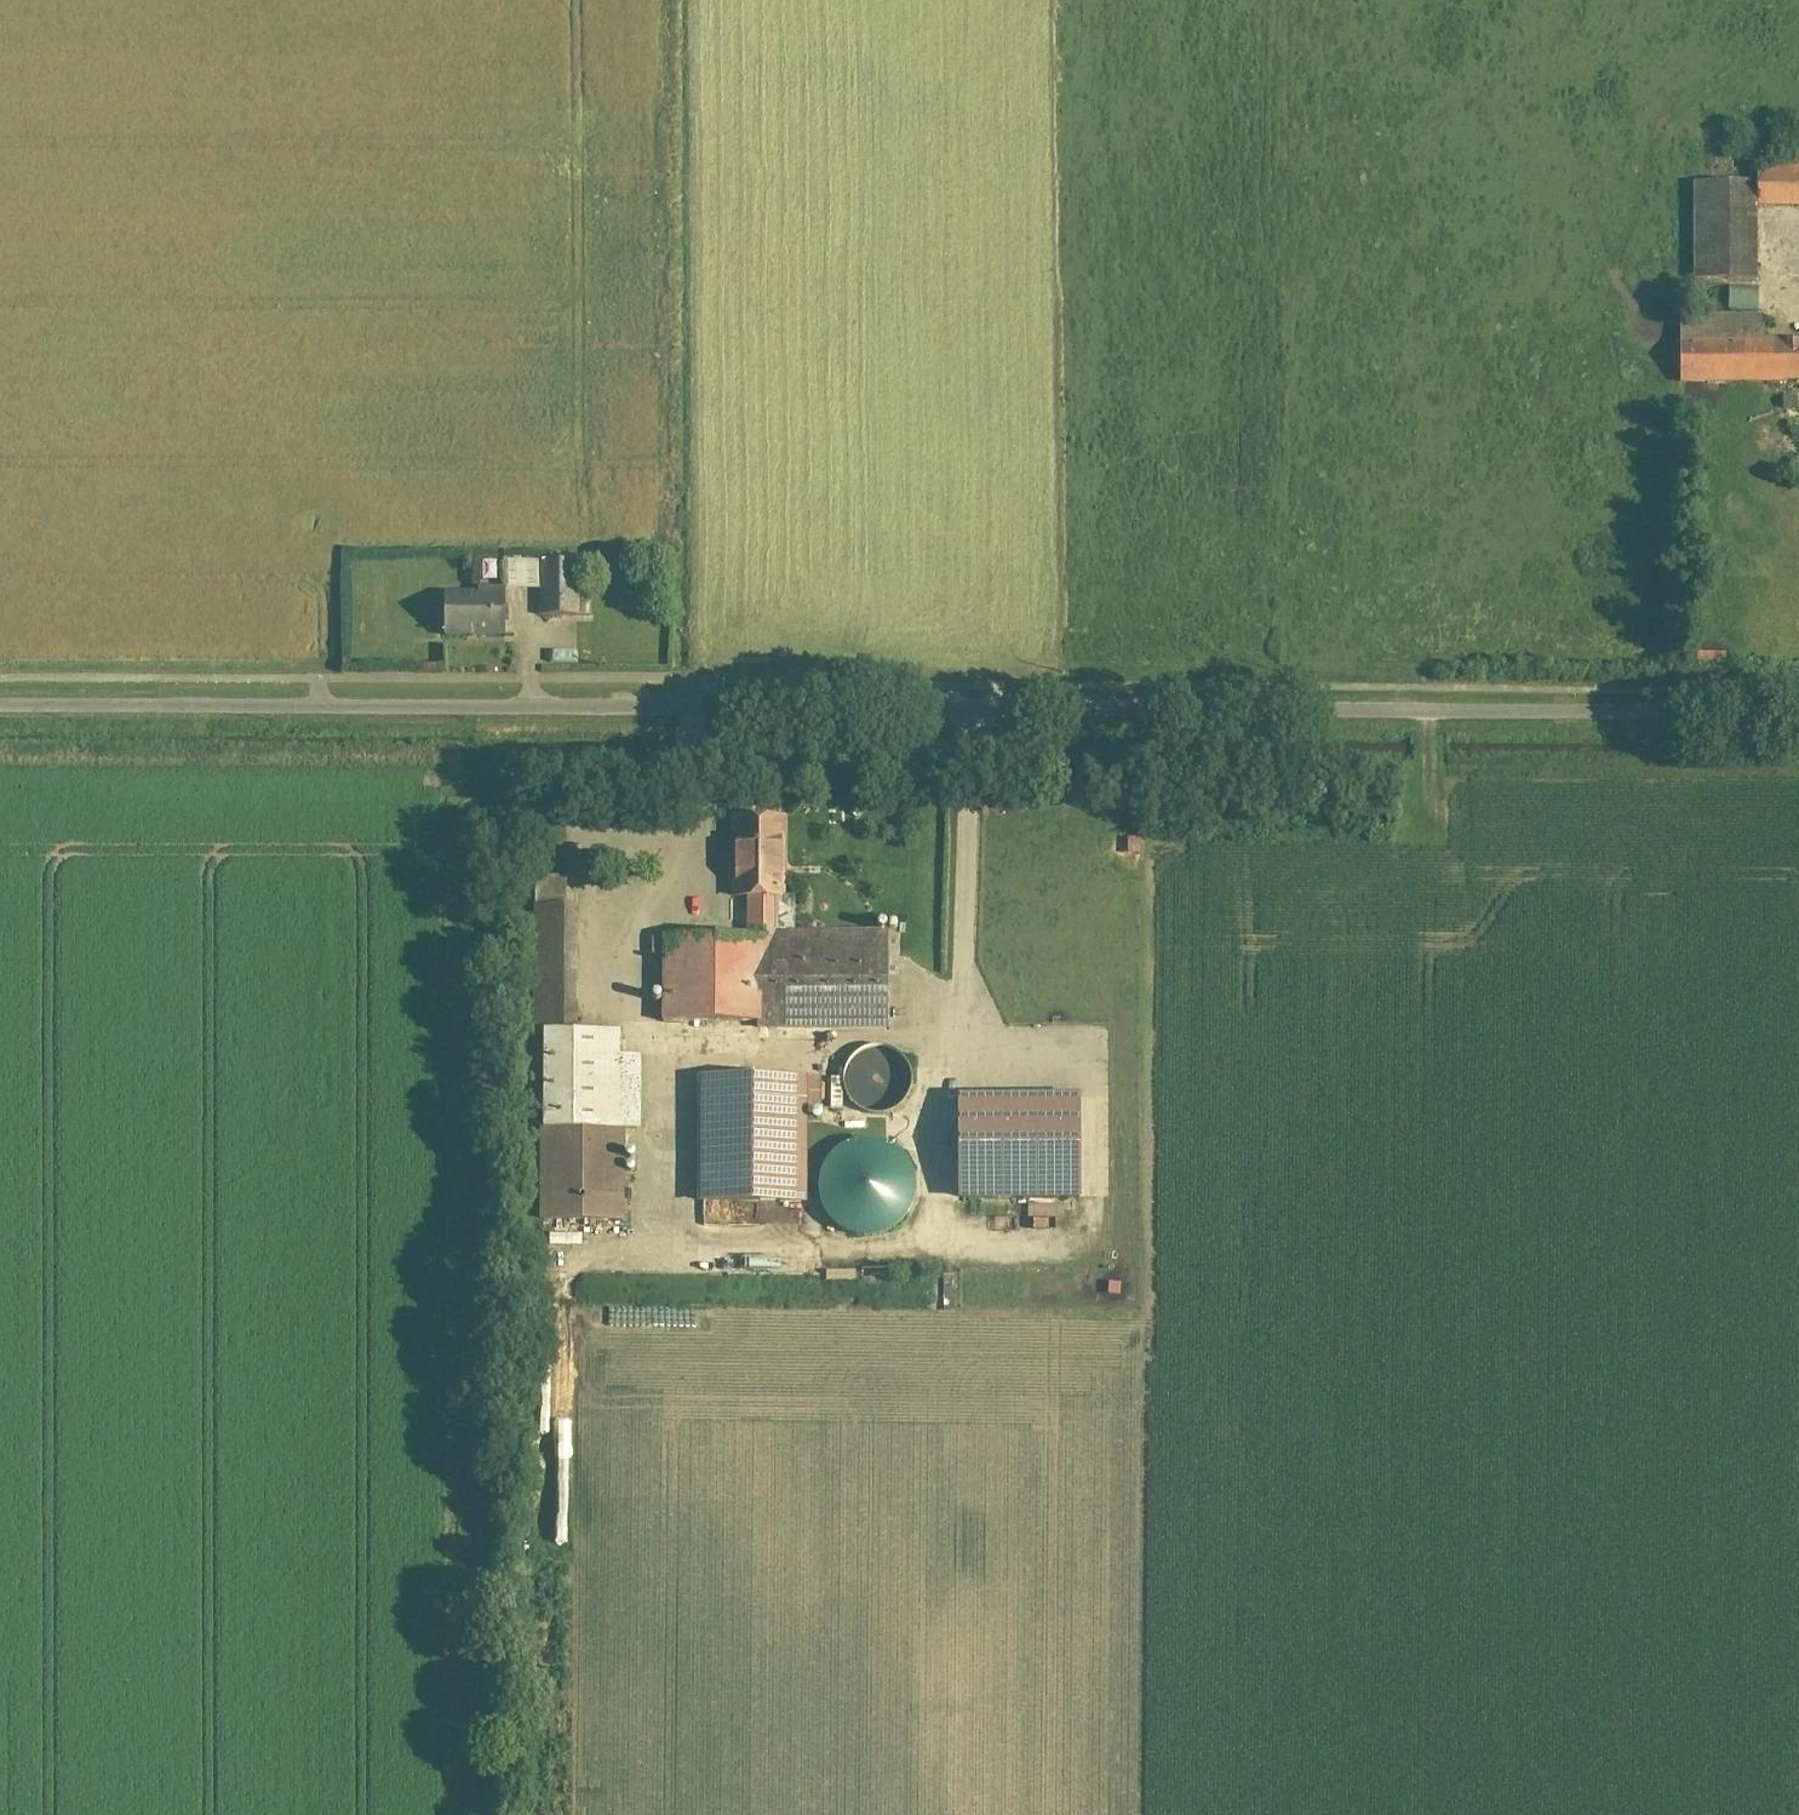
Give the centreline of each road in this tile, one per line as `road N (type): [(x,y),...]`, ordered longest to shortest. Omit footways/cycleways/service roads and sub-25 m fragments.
road 1 (residential): [(0,707),(1798,715)]

